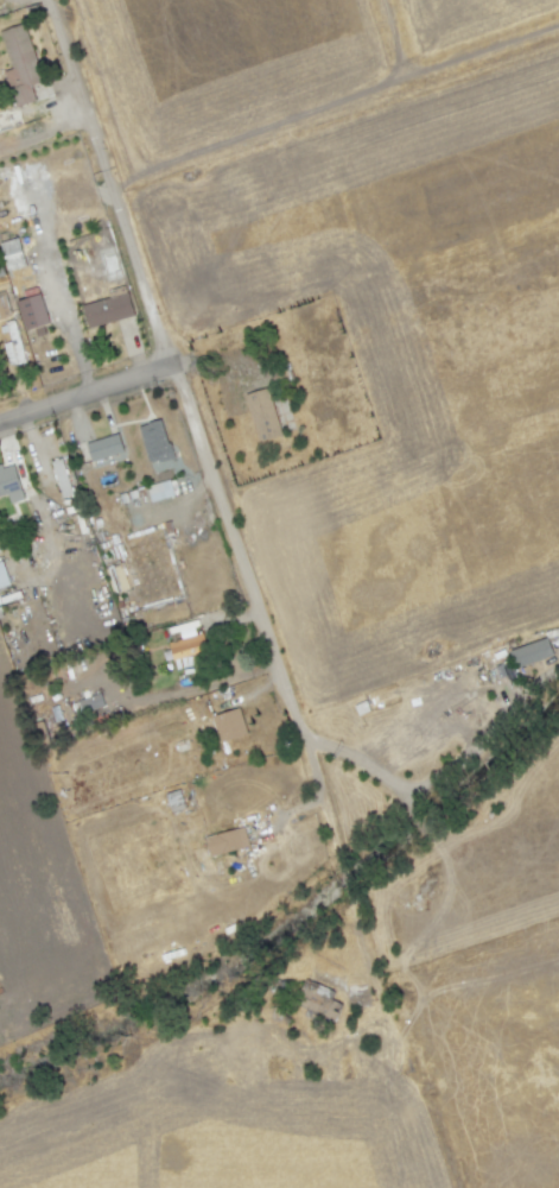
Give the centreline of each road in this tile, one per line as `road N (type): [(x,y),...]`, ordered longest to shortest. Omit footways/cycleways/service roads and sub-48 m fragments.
road 1 (residential): [(0,425),(174,367)]

